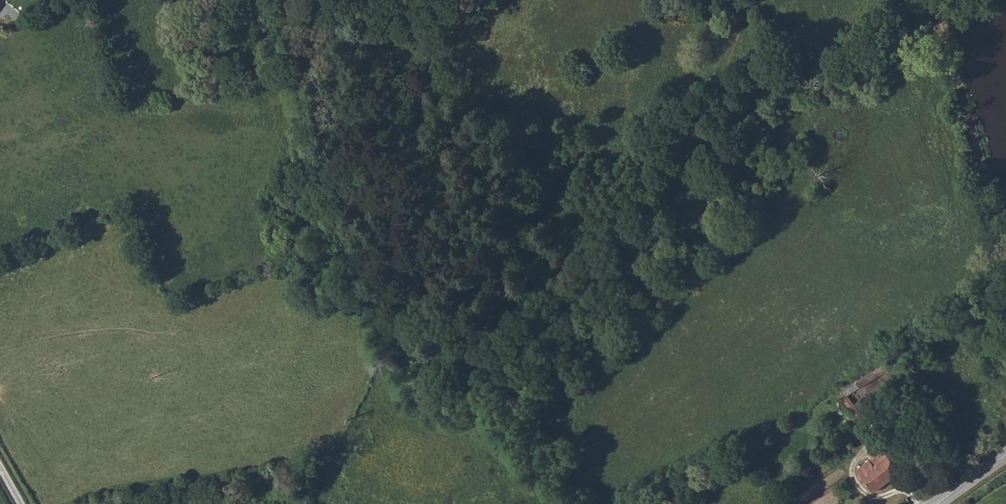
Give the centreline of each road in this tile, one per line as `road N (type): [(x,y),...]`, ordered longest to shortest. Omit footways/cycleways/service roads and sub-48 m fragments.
road 1 (unclassified): [(931,0),(1005,266)]

